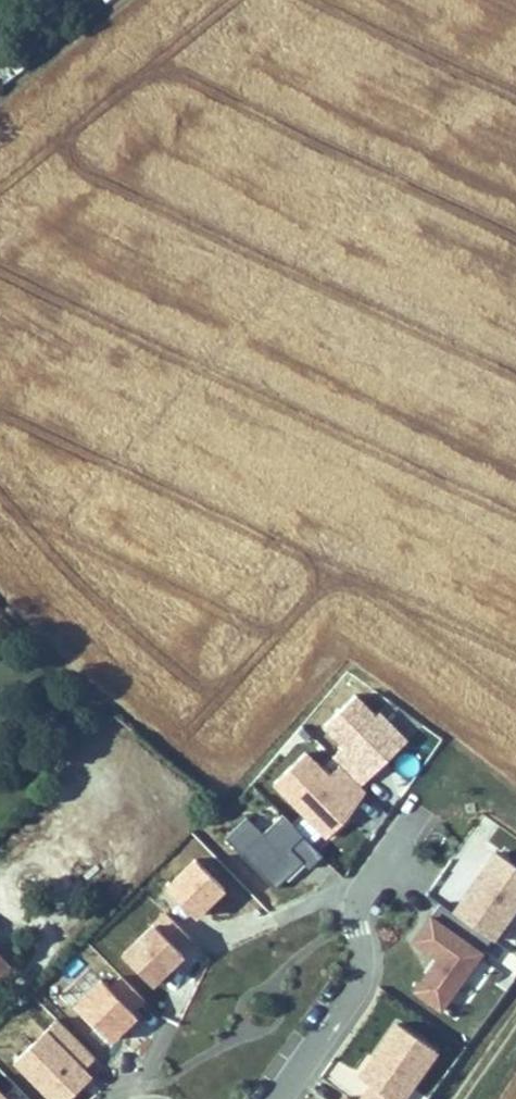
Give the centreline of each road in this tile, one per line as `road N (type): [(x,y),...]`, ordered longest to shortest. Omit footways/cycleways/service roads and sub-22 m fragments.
road 1 (residential): [(281,1098),(363,969),(355,914),(368,874),(413,820)]

